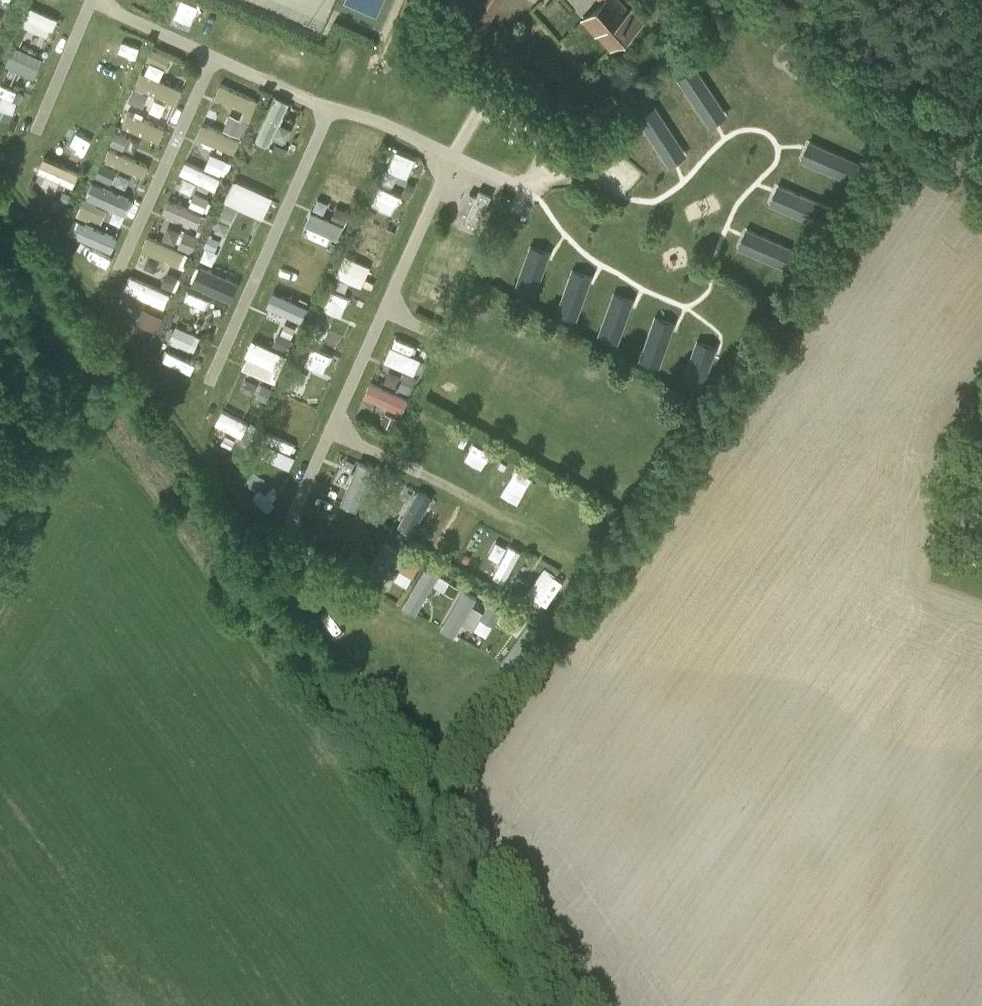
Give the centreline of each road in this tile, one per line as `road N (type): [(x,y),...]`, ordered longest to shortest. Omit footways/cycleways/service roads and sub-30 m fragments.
road 1 (track): [(0,266),(89,394)]

